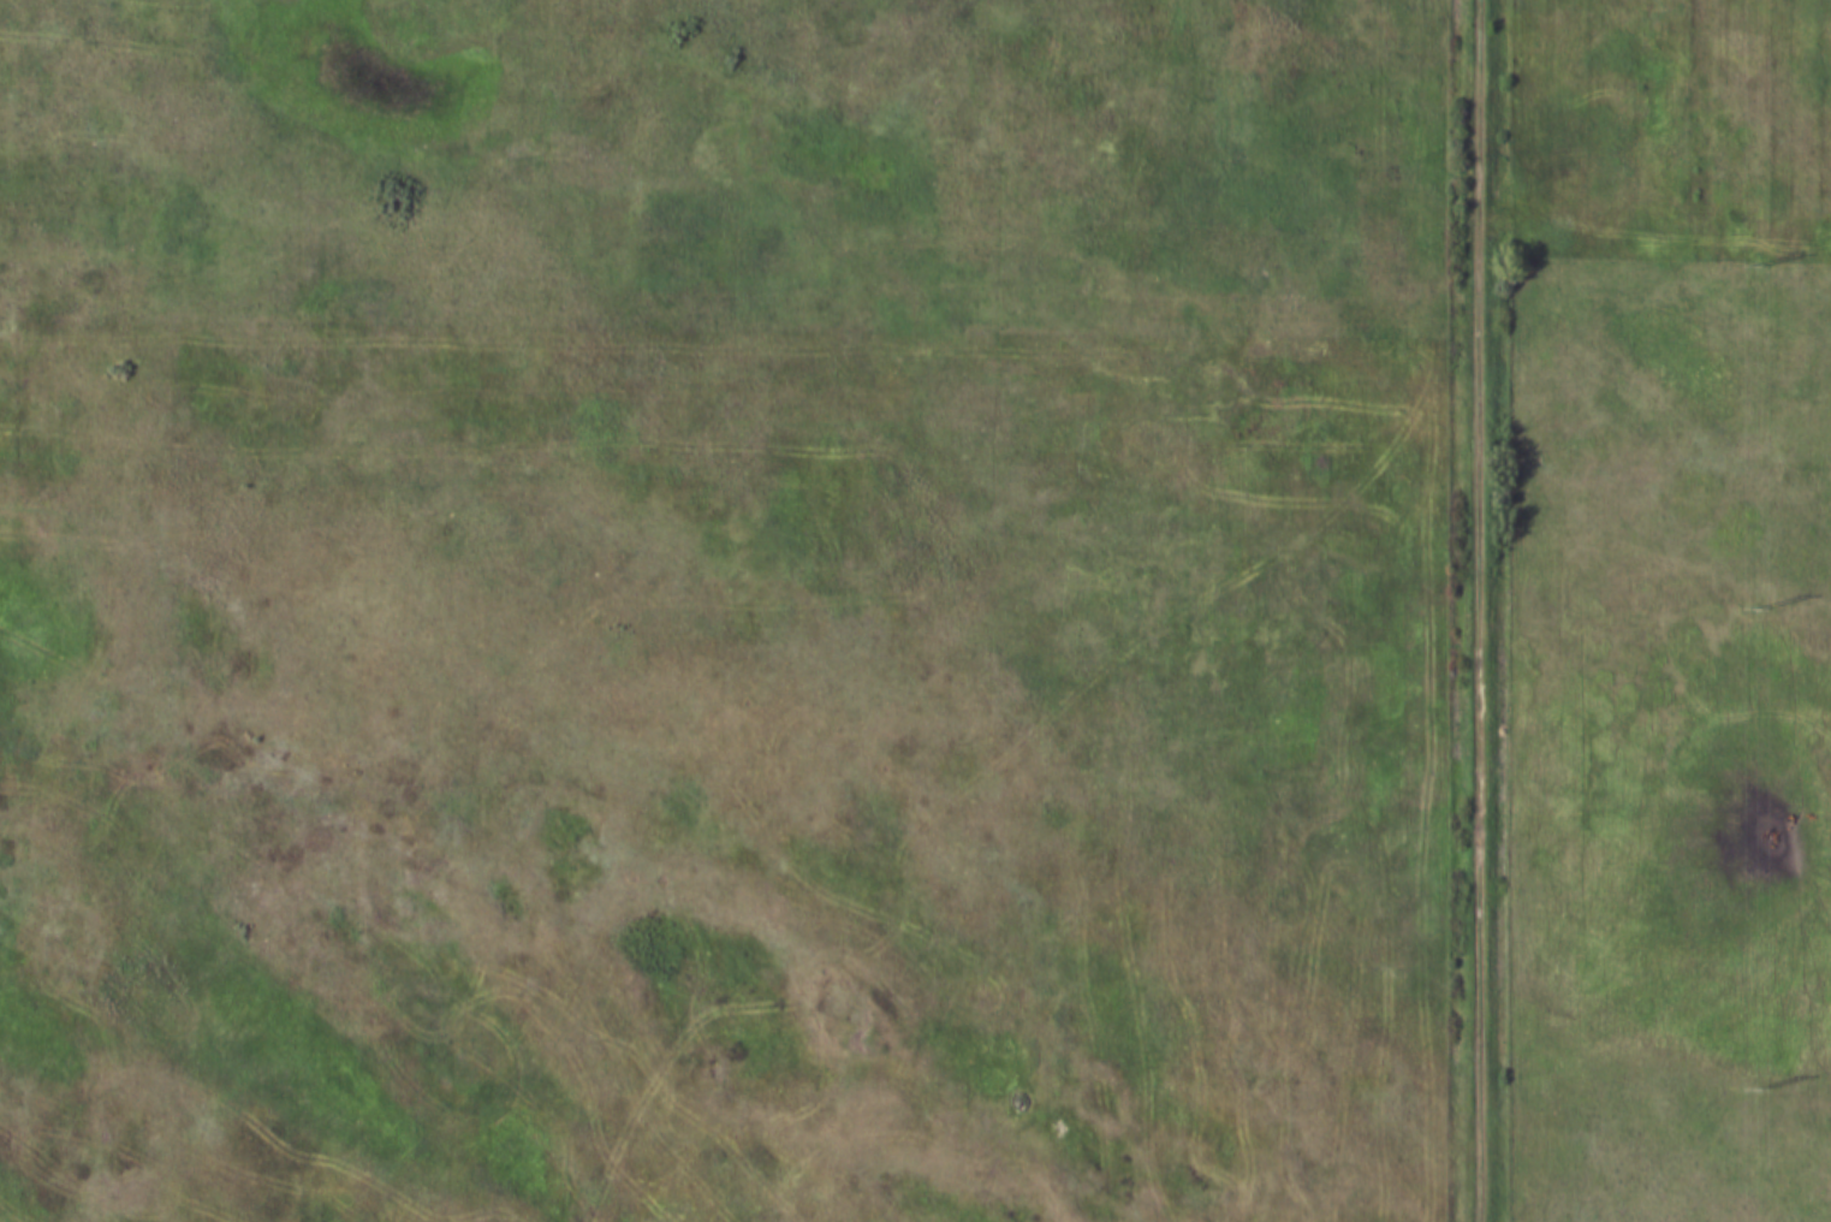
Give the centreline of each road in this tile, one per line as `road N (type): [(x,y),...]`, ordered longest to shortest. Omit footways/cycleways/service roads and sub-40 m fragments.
road 1 (track): [(1482,0),(1481,1221)]

